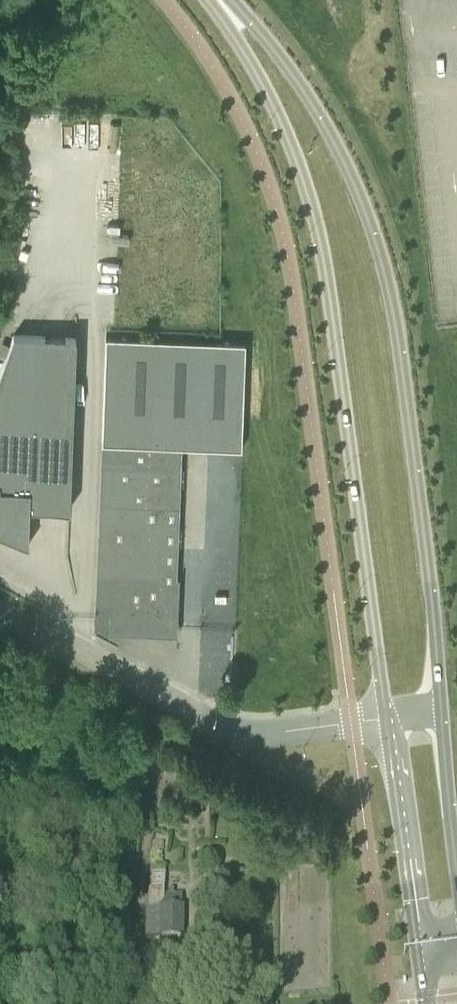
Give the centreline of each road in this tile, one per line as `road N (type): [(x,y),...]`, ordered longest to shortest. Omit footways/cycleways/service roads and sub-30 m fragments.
road 1 (secondary): [(443,710),(428,552),(378,242),(323,118),(269,37),(231,0)]
road 2 (secondary): [(215,0),(288,136),(319,231),(386,717)]
road 3 (unclassified): [(386,717),(246,732),(0,609)]
road 4 (secondary): [(386,717),(420,952)]
road 5 (secondary): [(456,855),(443,710)]

